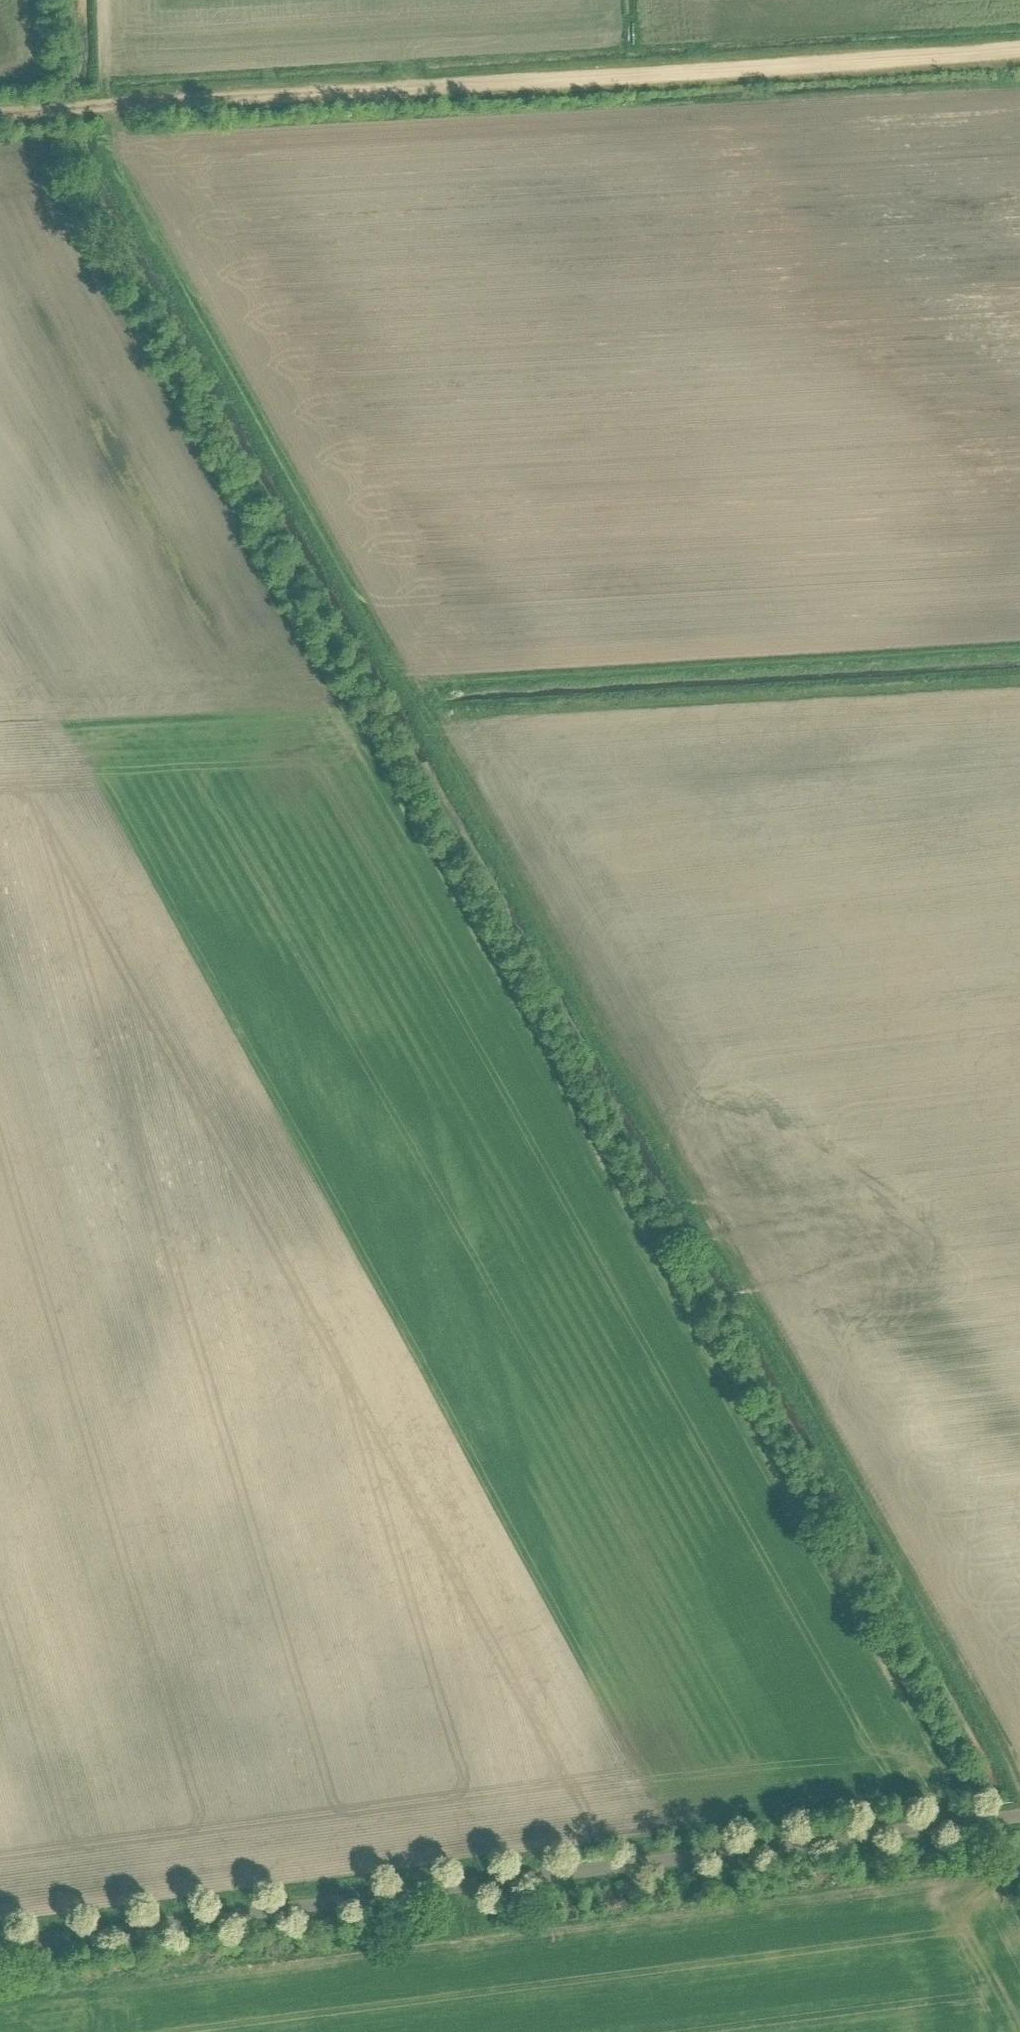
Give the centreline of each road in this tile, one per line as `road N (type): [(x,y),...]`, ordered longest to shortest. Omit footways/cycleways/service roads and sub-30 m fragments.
road 1 (unclassified): [(1019,1815),(0,1943)]
road 2 (track): [(1019,52),(0,111)]

